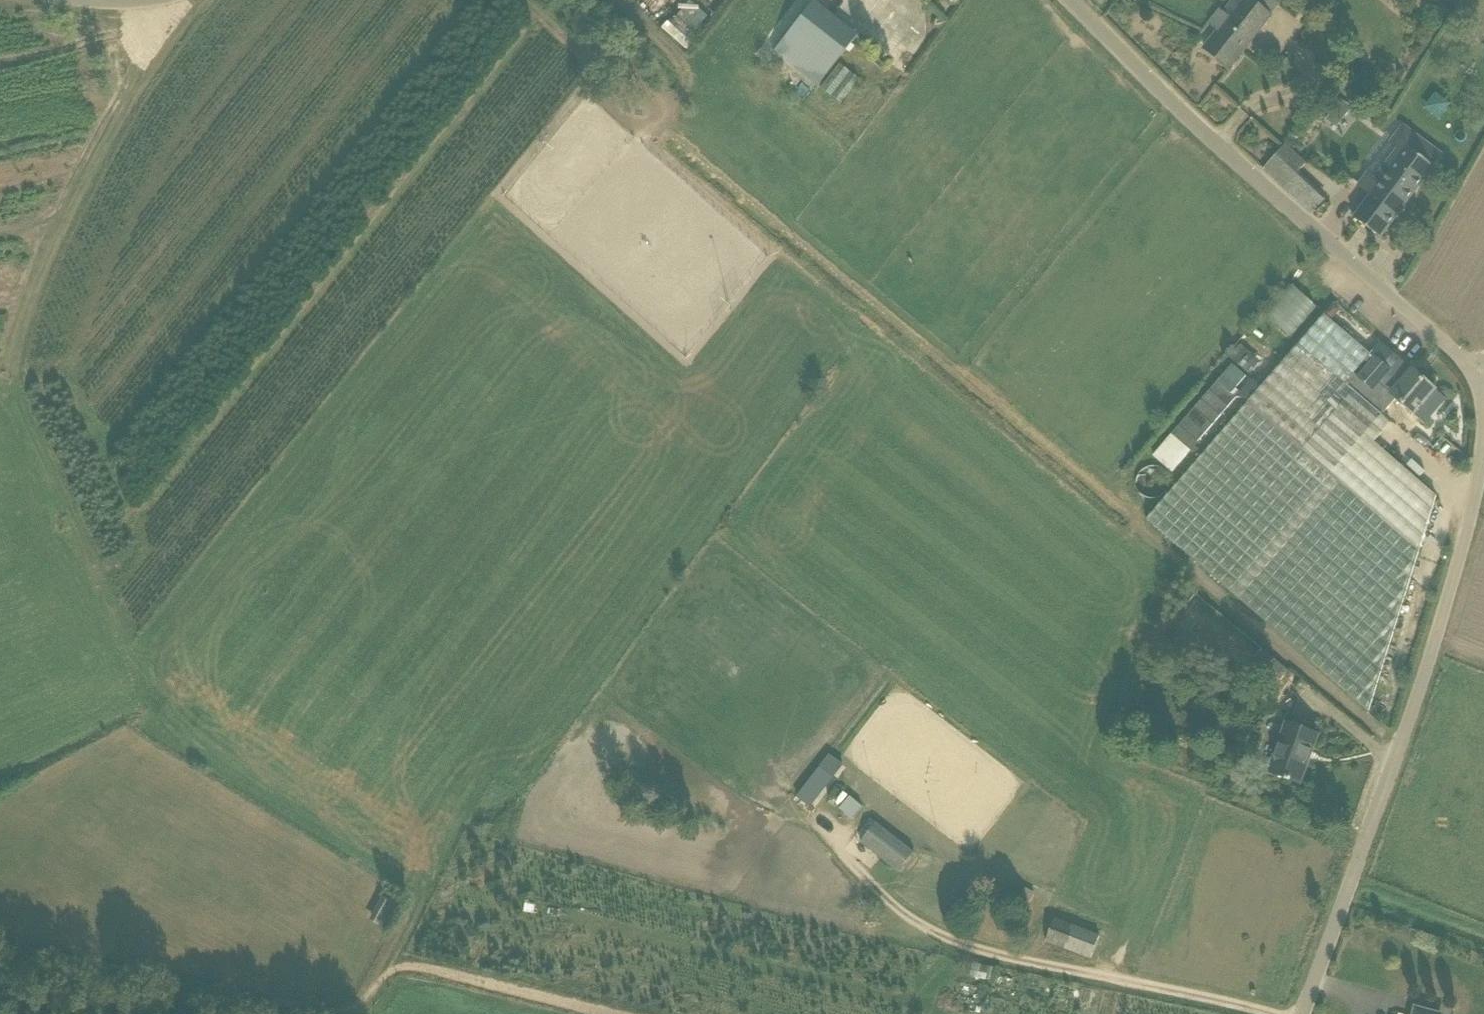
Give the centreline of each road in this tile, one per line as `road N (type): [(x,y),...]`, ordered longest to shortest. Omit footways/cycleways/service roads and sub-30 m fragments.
road 1 (track): [(140,660),(18,409),(15,369),(64,240),(128,113),(199,0)]
road 2 (unclassified): [(1304,1013),(1405,731),(1479,469),(1483,404)]
road 3 (unclassified): [(1483,379),(1168,99),(1073,0)]
road 4 (track): [(140,660),(183,743),(423,891),(386,974)]
road 5 (track): [(597,1013),(399,969),(386,974),(361,1013)]
road 6 (track): [(622,0),(690,81),(630,164)]

